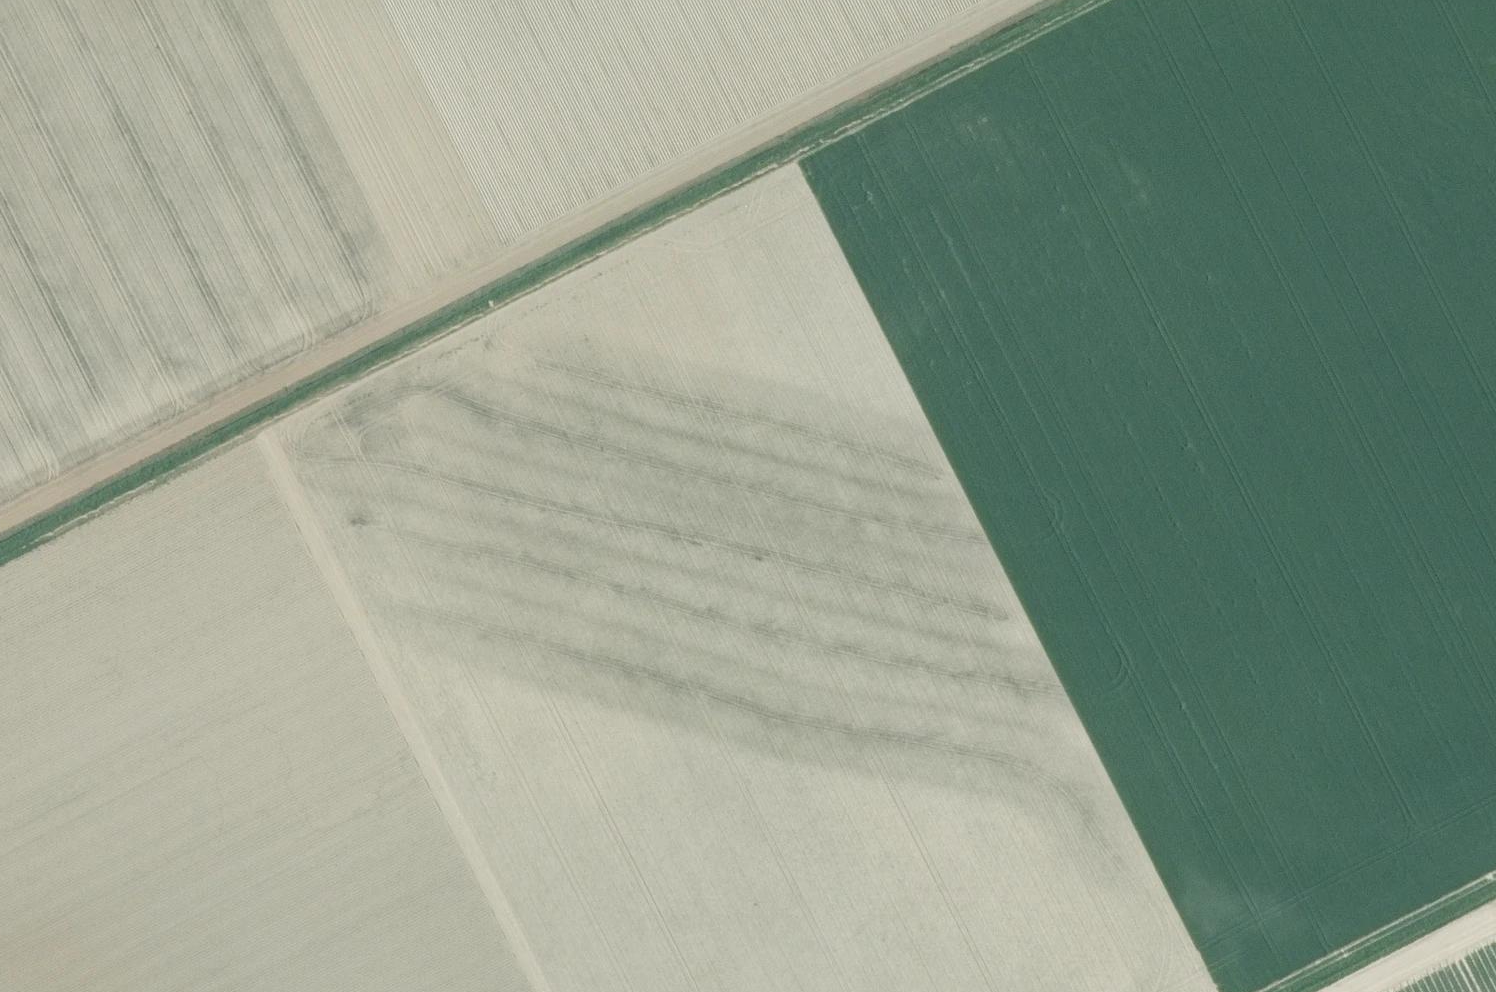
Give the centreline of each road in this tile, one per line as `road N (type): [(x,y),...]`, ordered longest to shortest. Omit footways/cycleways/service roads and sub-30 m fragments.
road 1 (track): [(1350,991),(1495,917)]

